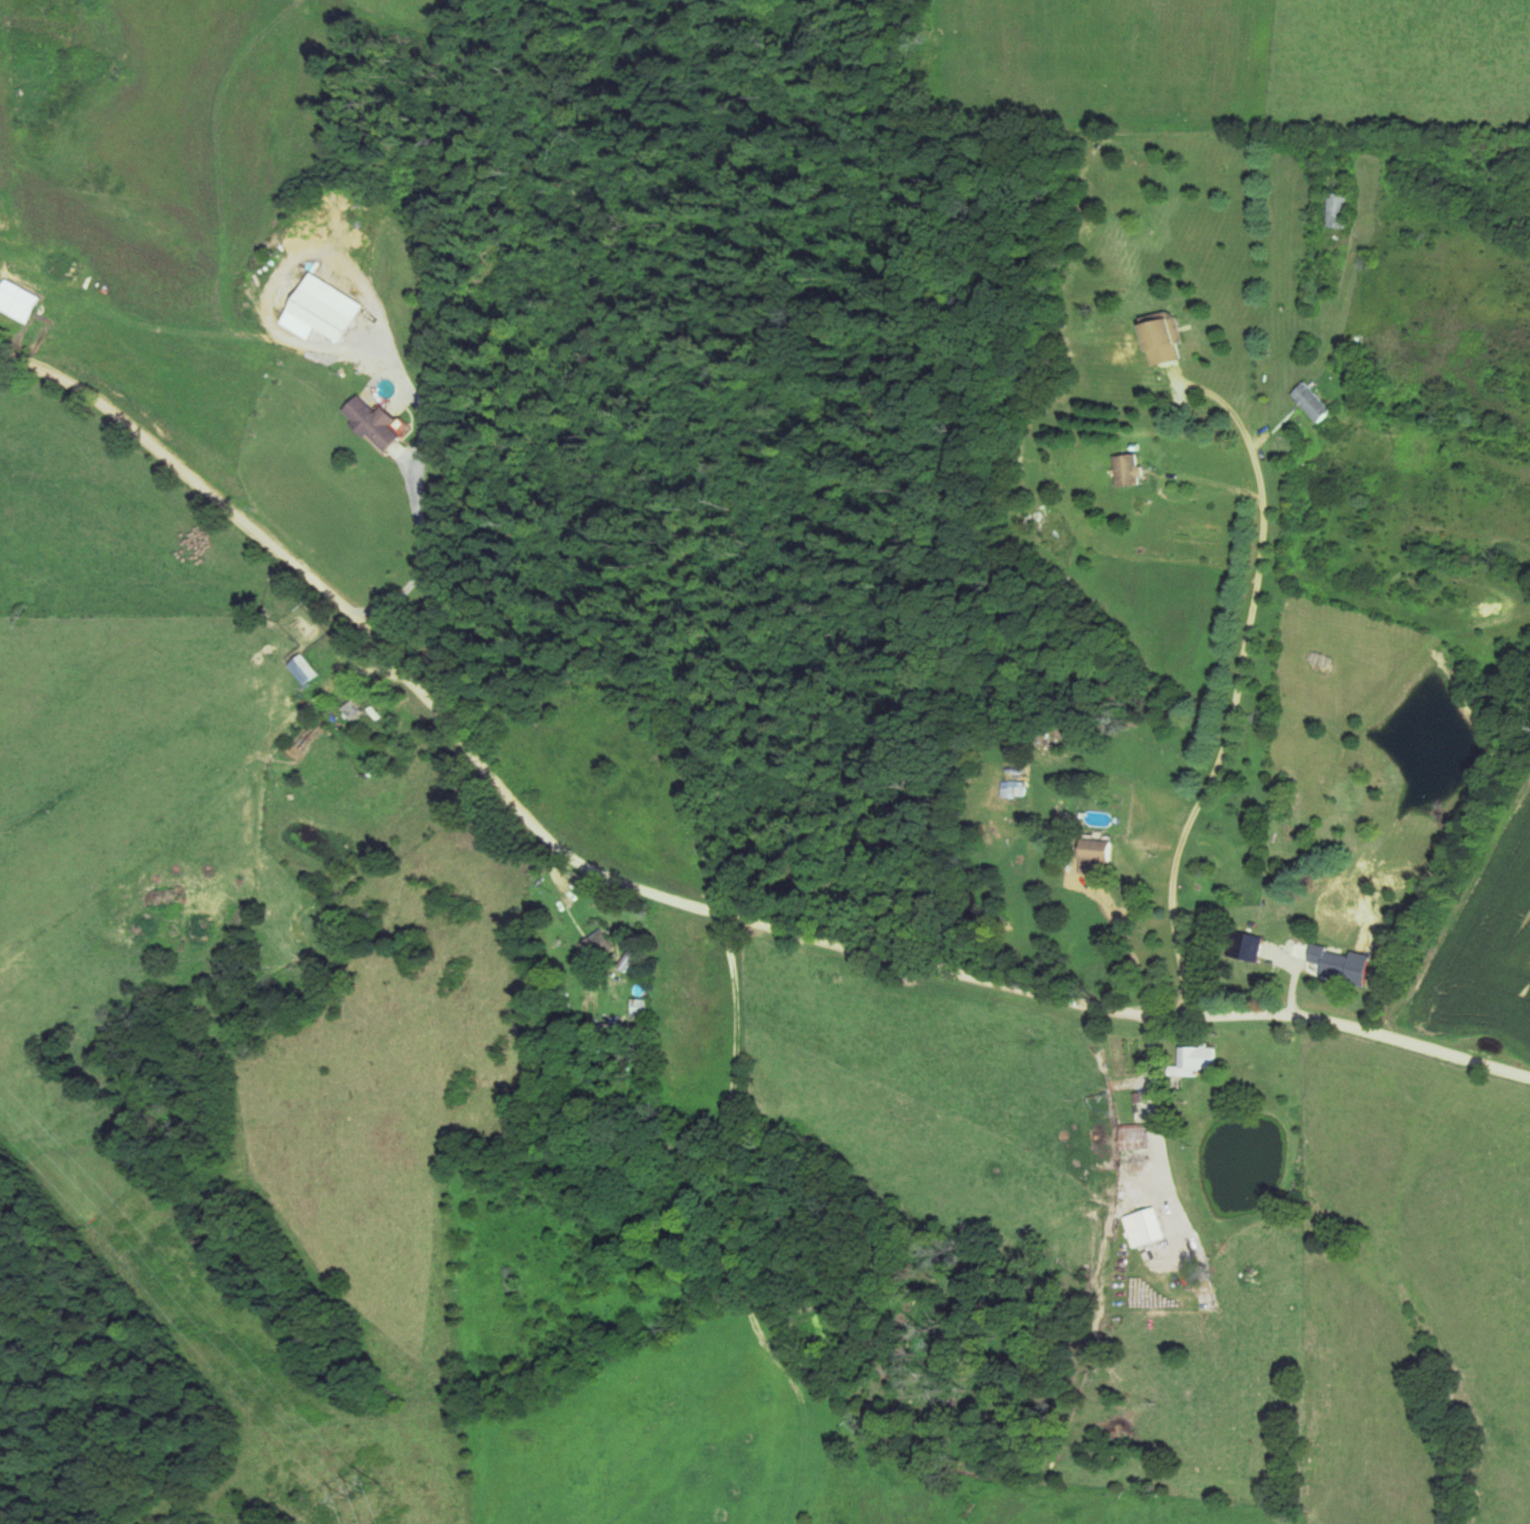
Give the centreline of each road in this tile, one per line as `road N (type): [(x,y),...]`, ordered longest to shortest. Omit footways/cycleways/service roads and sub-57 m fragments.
road 1 (residential): [(1529,1073),(1296,1011),(1132,1008),(695,905),(595,868),(547,834),(499,783),(333,588),(72,375),(0,344)]

